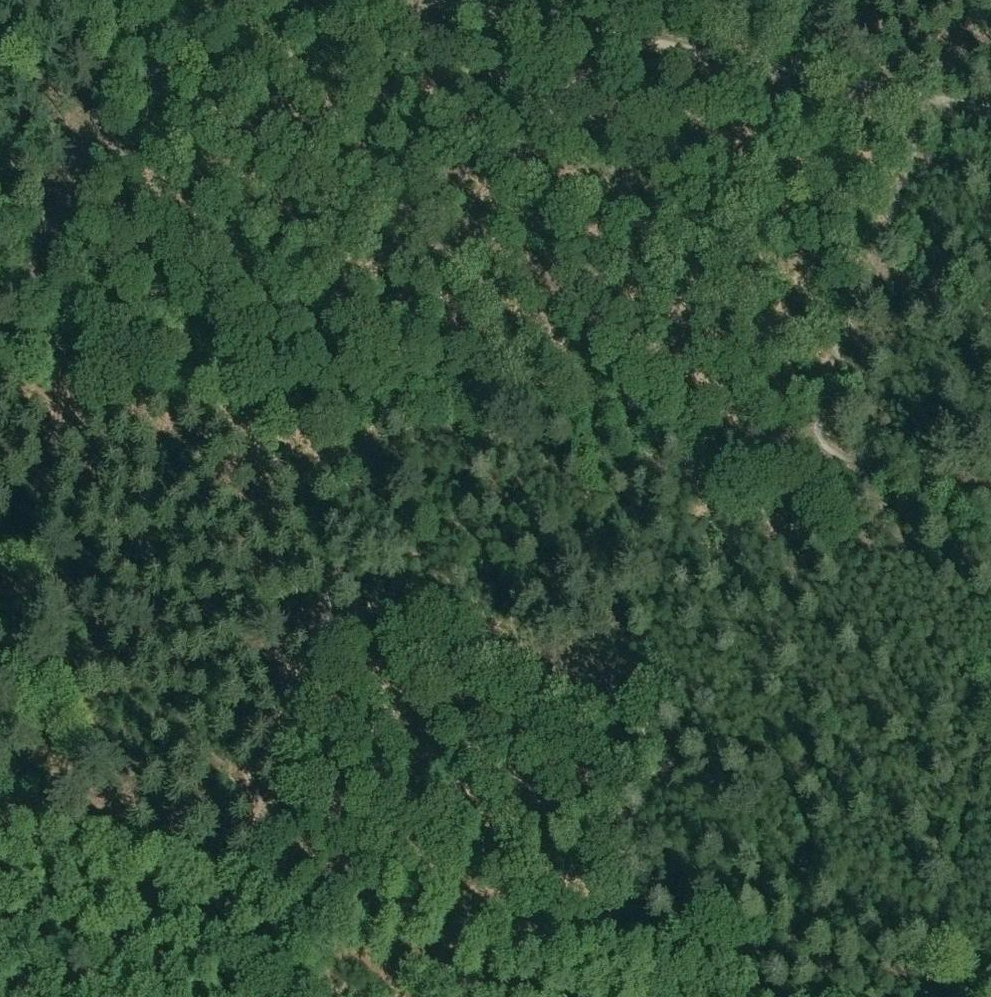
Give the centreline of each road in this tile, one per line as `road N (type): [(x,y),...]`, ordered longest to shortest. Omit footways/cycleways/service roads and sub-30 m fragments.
road 1 (track): [(409,996),(273,891),(272,880),(387,356),(990,486)]
road 2 (track): [(0,805),(712,996)]
road 3 (track): [(0,382),(146,0)]
road 4 (track): [(990,129),(623,50)]
road 5 (track): [(920,115),(805,445)]
road 6 (track): [(990,693),(926,996)]
road 7 (track): [(623,50),(373,0)]

